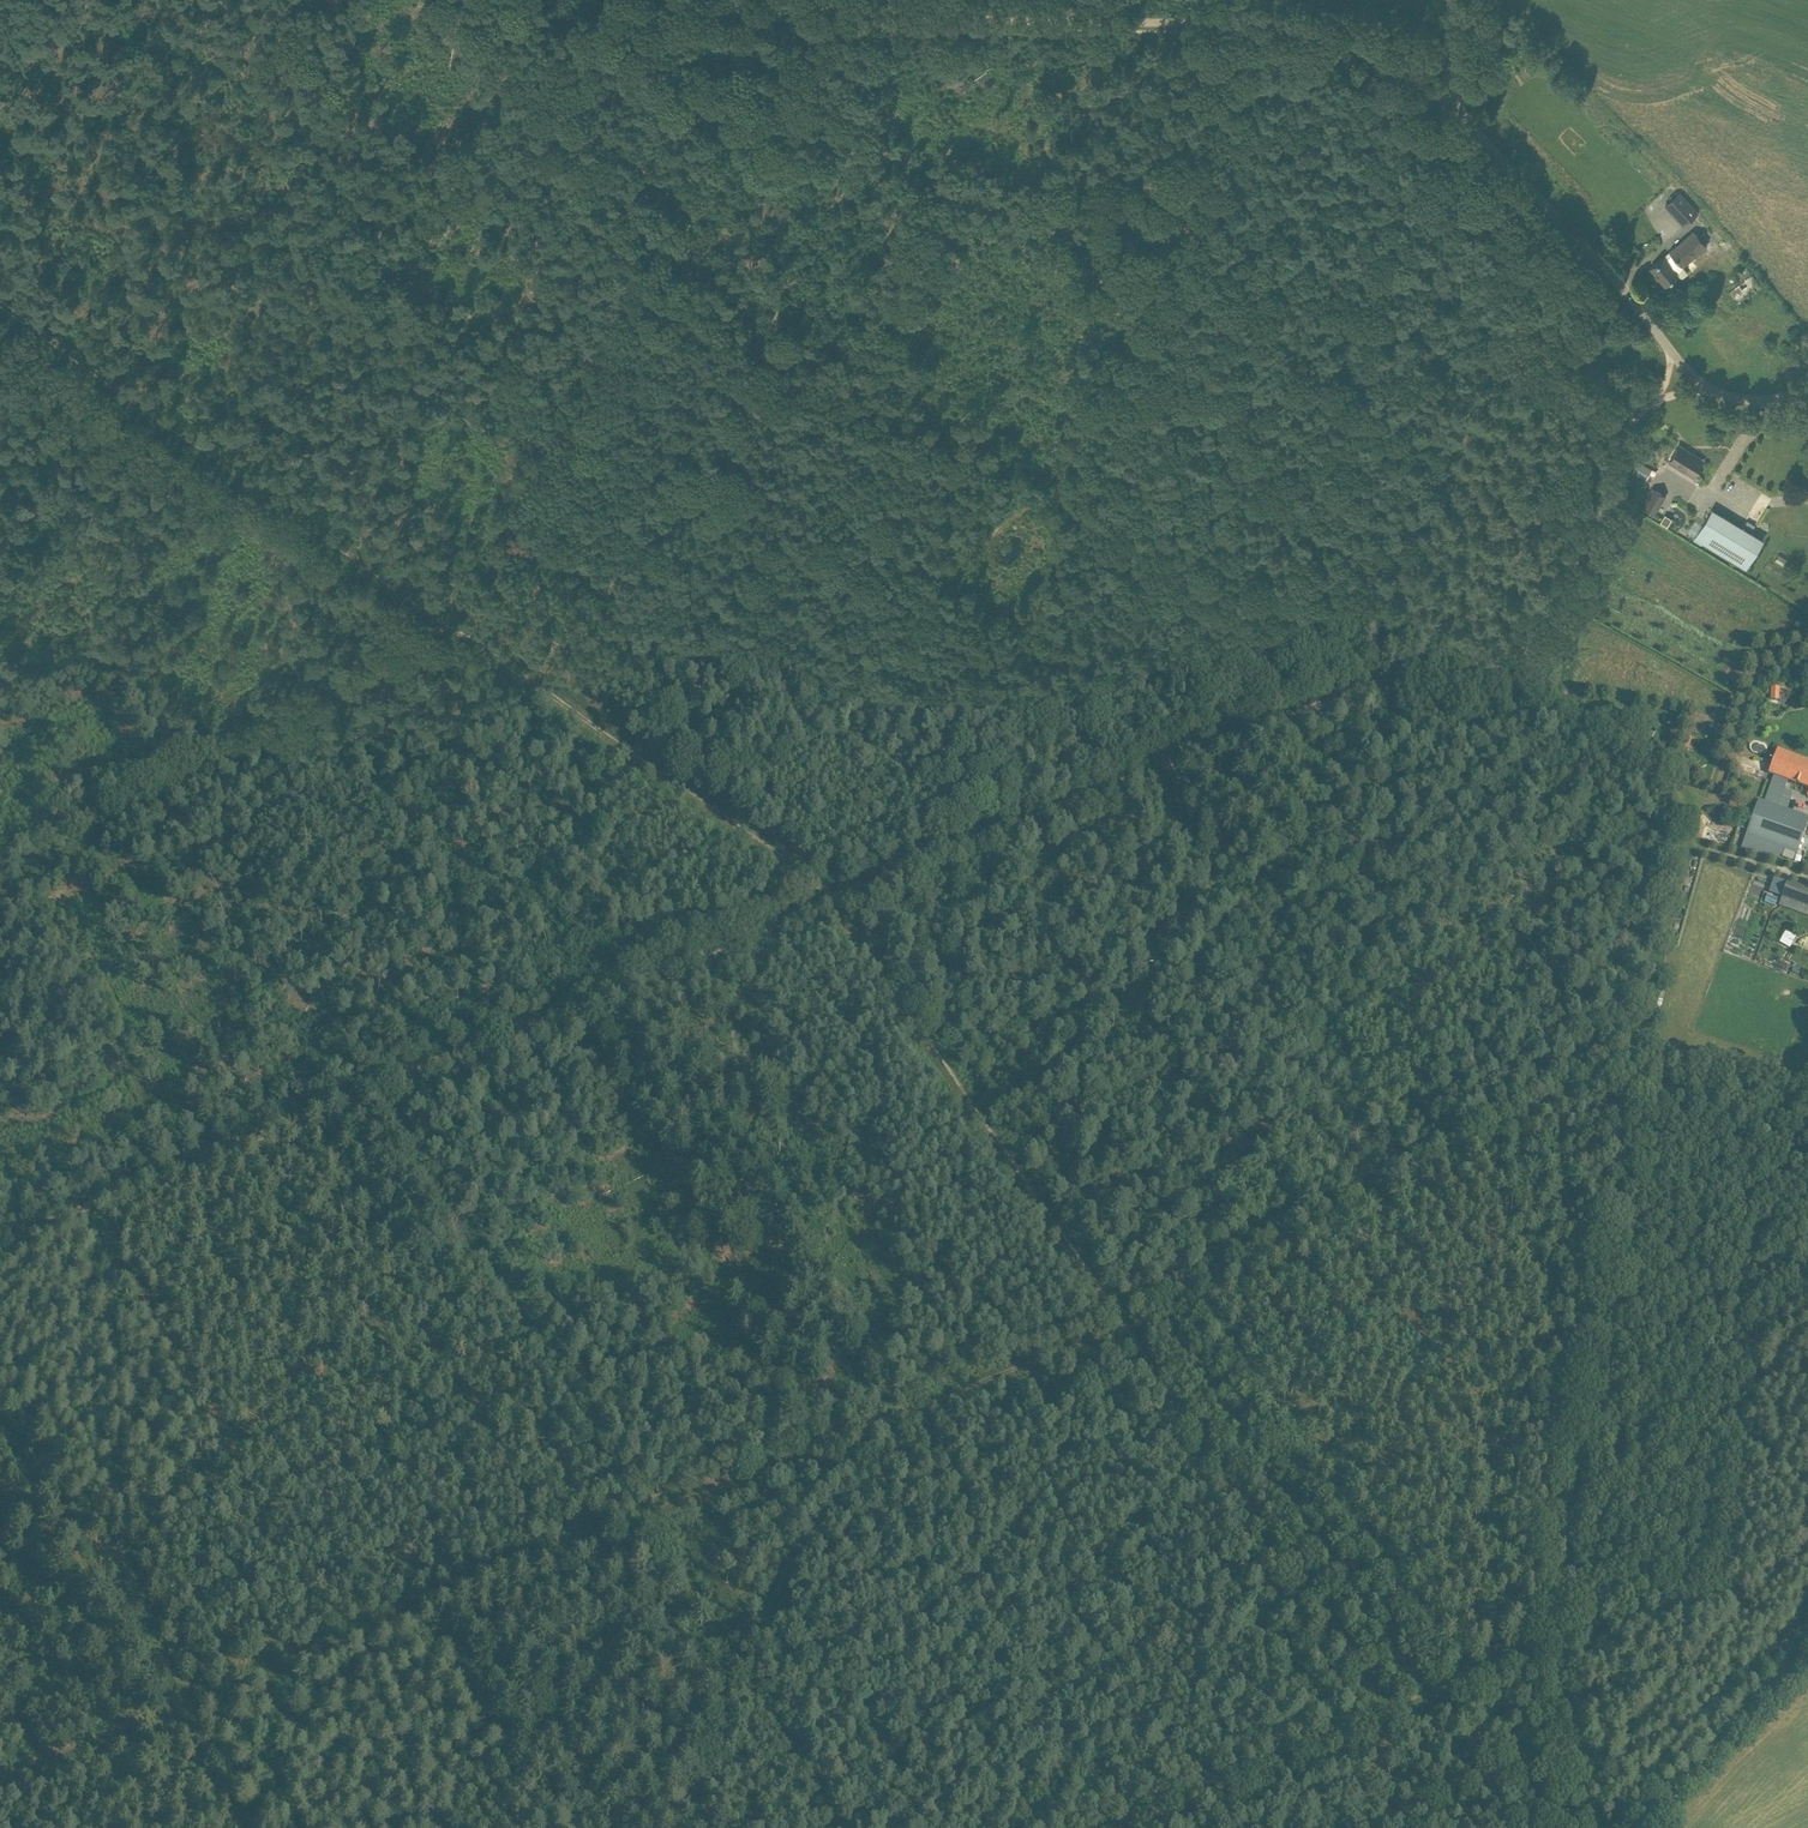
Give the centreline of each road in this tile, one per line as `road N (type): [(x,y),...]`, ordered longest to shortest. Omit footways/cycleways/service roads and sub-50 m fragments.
road 1 (track): [(0,1241),(1166,764)]
road 2 (track): [(1114,1324),(175,1706),(246,1827)]
road 3 (track): [(372,1090),(835,1827)]
road 4 (track): [(444,612),(793,62),(836,9)]
road 5 (track): [(1114,1324),(826,884),(675,772)]
road 6 (track): [(1447,109),(1388,62),(1307,30),(848,15),(830,0)]
road 7 (unclassified): [(1807,394),(1744,401),(1714,395),(1675,361),(1560,215),(1447,109),(1448,0)]
road 8 (track): [(1552,1658),(1562,1506),(1606,1342),(1631,1171),(1633,1072)]
road 9 (track): [(0,297),(444,612)]
road 10 (track): [(0,897),(355,680),(444,612)]
road 11 (track): [(0,1774),(175,1706),(0,1420)]
road 12 (track): [(1511,1127),(1177,787),(1166,764)]
road 13 (track): [(1379,1722),(1114,1324)]
road 14 (track): [(1400,679),(1508,671),(1541,627),(1636,421),(1701,386)]
road 15 (track): [(1511,1127),(1114,1324)]
road 16 (track): [(1053,492),(1400,679)]
road 17 (track): [(189,1164),(42,871),(0,826)]
road 18 (track): [(0,184),(241,0)]
road 19 (track): [(1110,1827),(1379,1722)]
road 20 (track): [(444,612),(675,772)]
road 21 (track): [(1166,764),(1400,679)]
road 22 (unclassified): [(1645,1827),(1807,1654)]
road 23 (track): [(1379,1722),(1552,1658)]
road 24 (track): [(1552,1658),(1588,1827)]
road 25 (track): [(1633,1072),(1511,1127)]

